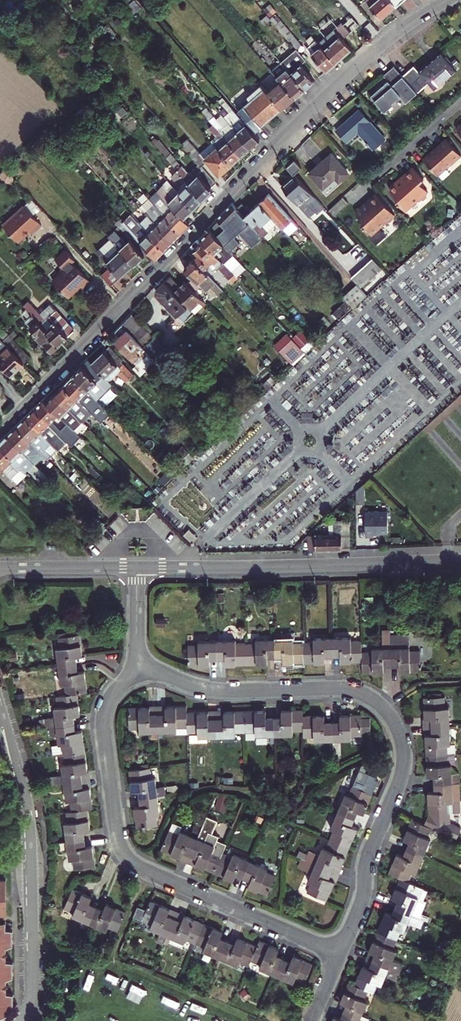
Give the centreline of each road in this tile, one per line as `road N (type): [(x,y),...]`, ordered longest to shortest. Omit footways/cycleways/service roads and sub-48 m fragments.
road 1 (residential): [(0,430),(298,122),(380,45),(447,0)]
road 2 (residential): [(136,675),(218,690),(346,689),(391,717),(402,764),(339,954)]
road 3 (residential): [(136,675),(110,696),(102,724),(123,853),(142,869),(339,954)]
road 4 (residential): [(137,567),(460,560)]
road 5 (residential): [(21,1020),(33,998),(30,830),(0,704)]
road 6 (residential): [(0,568),(137,567)]

